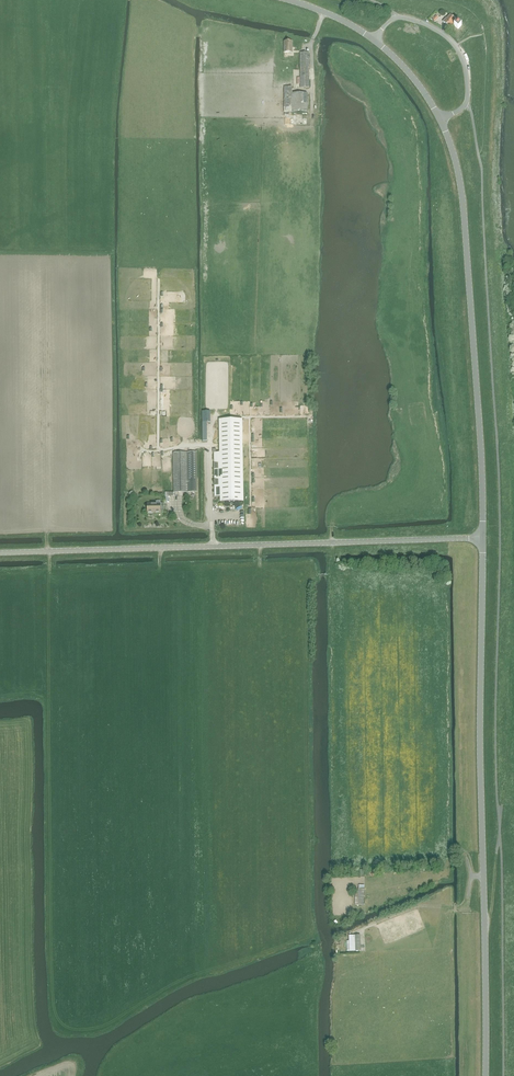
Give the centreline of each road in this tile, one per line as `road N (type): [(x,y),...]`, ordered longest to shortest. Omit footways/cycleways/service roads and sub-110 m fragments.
road 1 (tertiary): [(485,1075),(483,537)]
road 2 (unclassified): [(0,554),(483,537)]
road 3 (tertiary): [(483,537),(462,197),(440,119)]
road 4 (unclassified): [(466,104),(457,46),(433,27),(397,17)]

